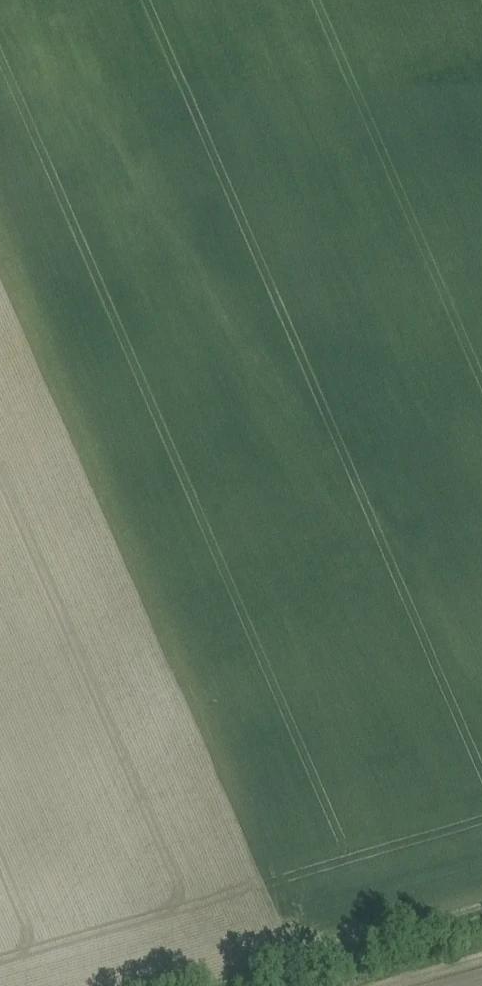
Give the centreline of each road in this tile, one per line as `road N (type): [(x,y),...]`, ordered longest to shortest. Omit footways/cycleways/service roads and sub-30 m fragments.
road 1 (track): [(360,985),(481,952)]

